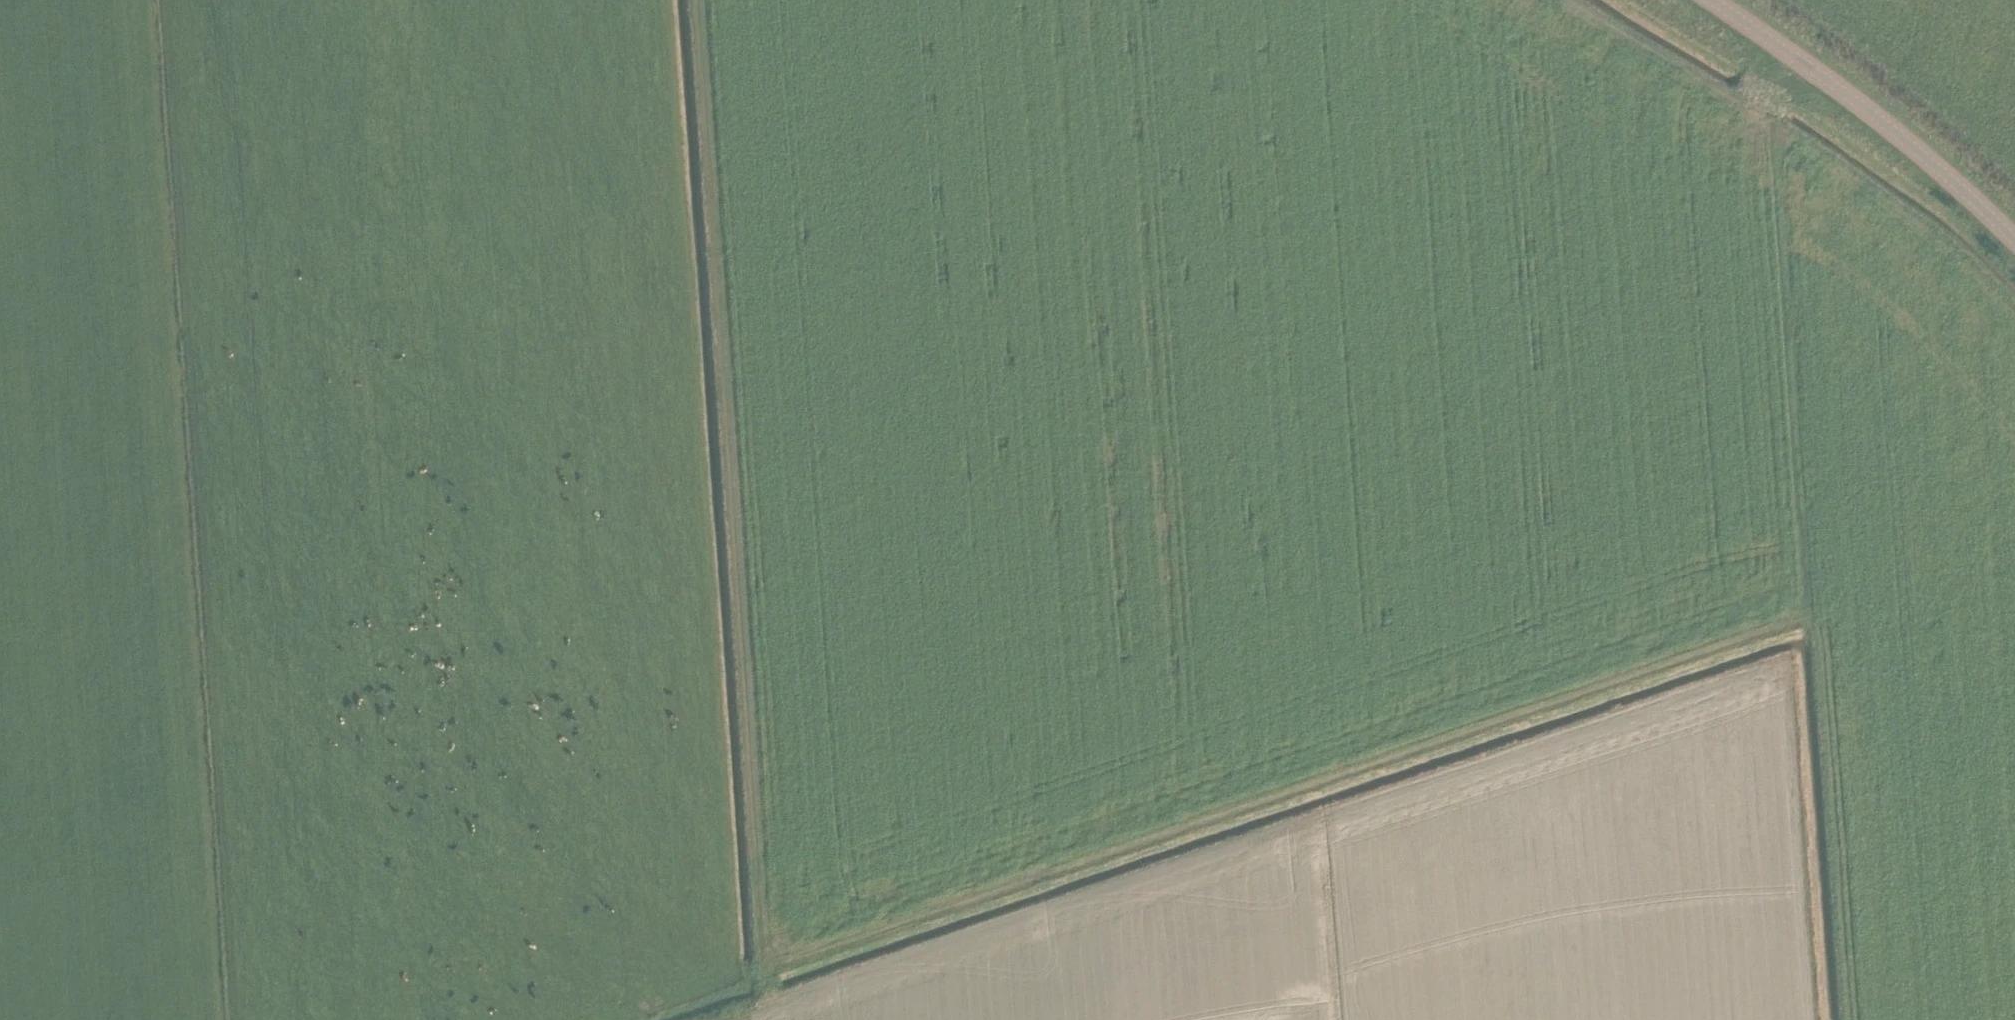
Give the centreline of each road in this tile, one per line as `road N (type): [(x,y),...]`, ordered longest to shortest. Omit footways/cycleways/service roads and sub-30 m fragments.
road 1 (tertiary): [(2014,244),(1920,152),(1708,0)]

